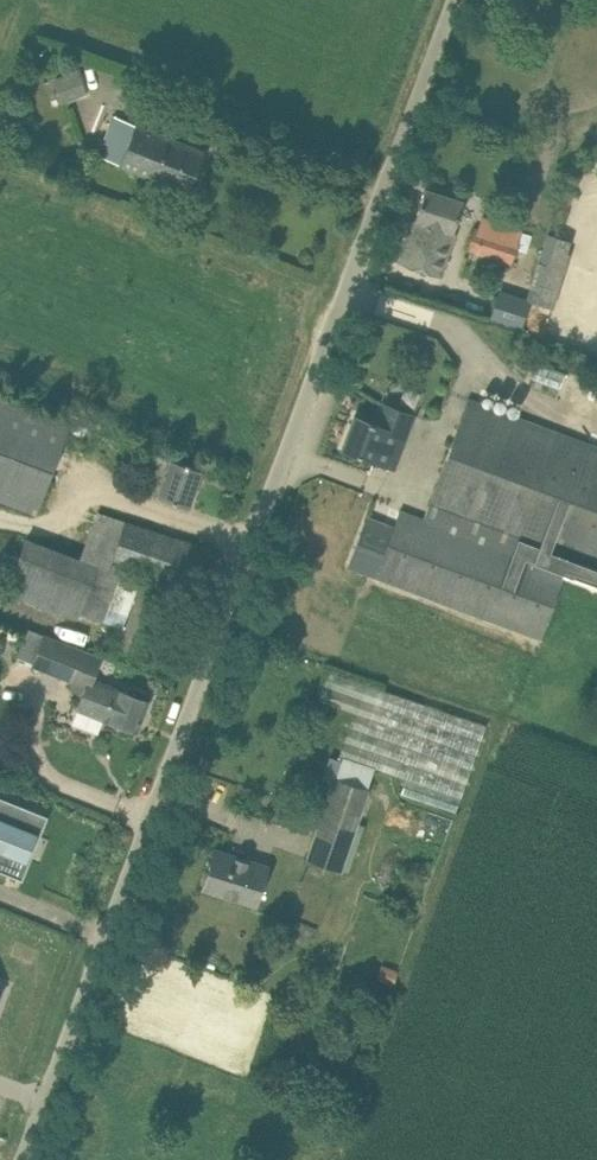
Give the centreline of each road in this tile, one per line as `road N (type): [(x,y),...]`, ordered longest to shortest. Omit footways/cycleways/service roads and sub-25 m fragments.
road 1 (unclassified): [(15,1159),(442,0)]

